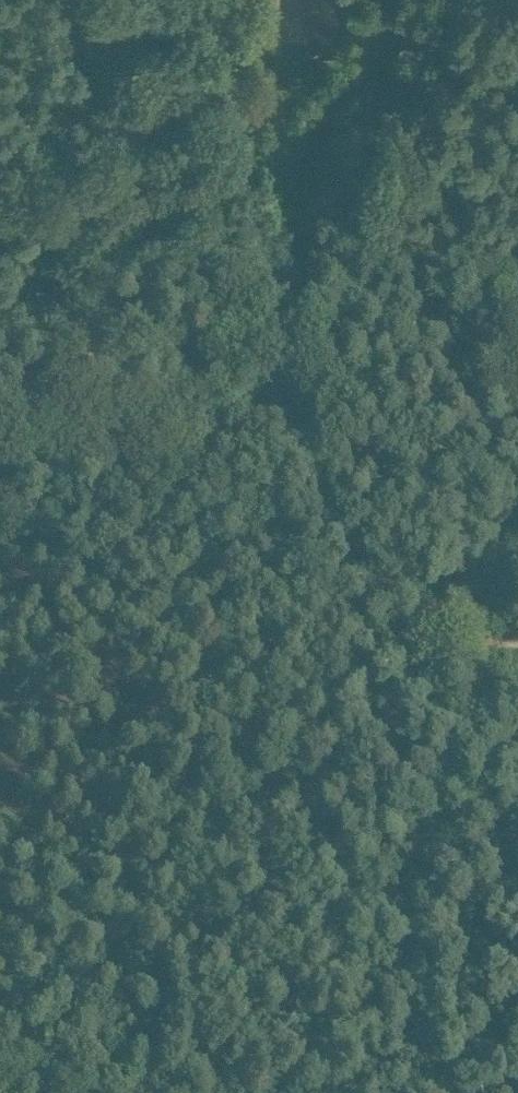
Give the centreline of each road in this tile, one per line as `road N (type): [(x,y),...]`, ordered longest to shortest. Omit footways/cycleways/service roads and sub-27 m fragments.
road 1 (unclassified): [(0,503),(234,462),(278,445),(310,413),(464,0)]

